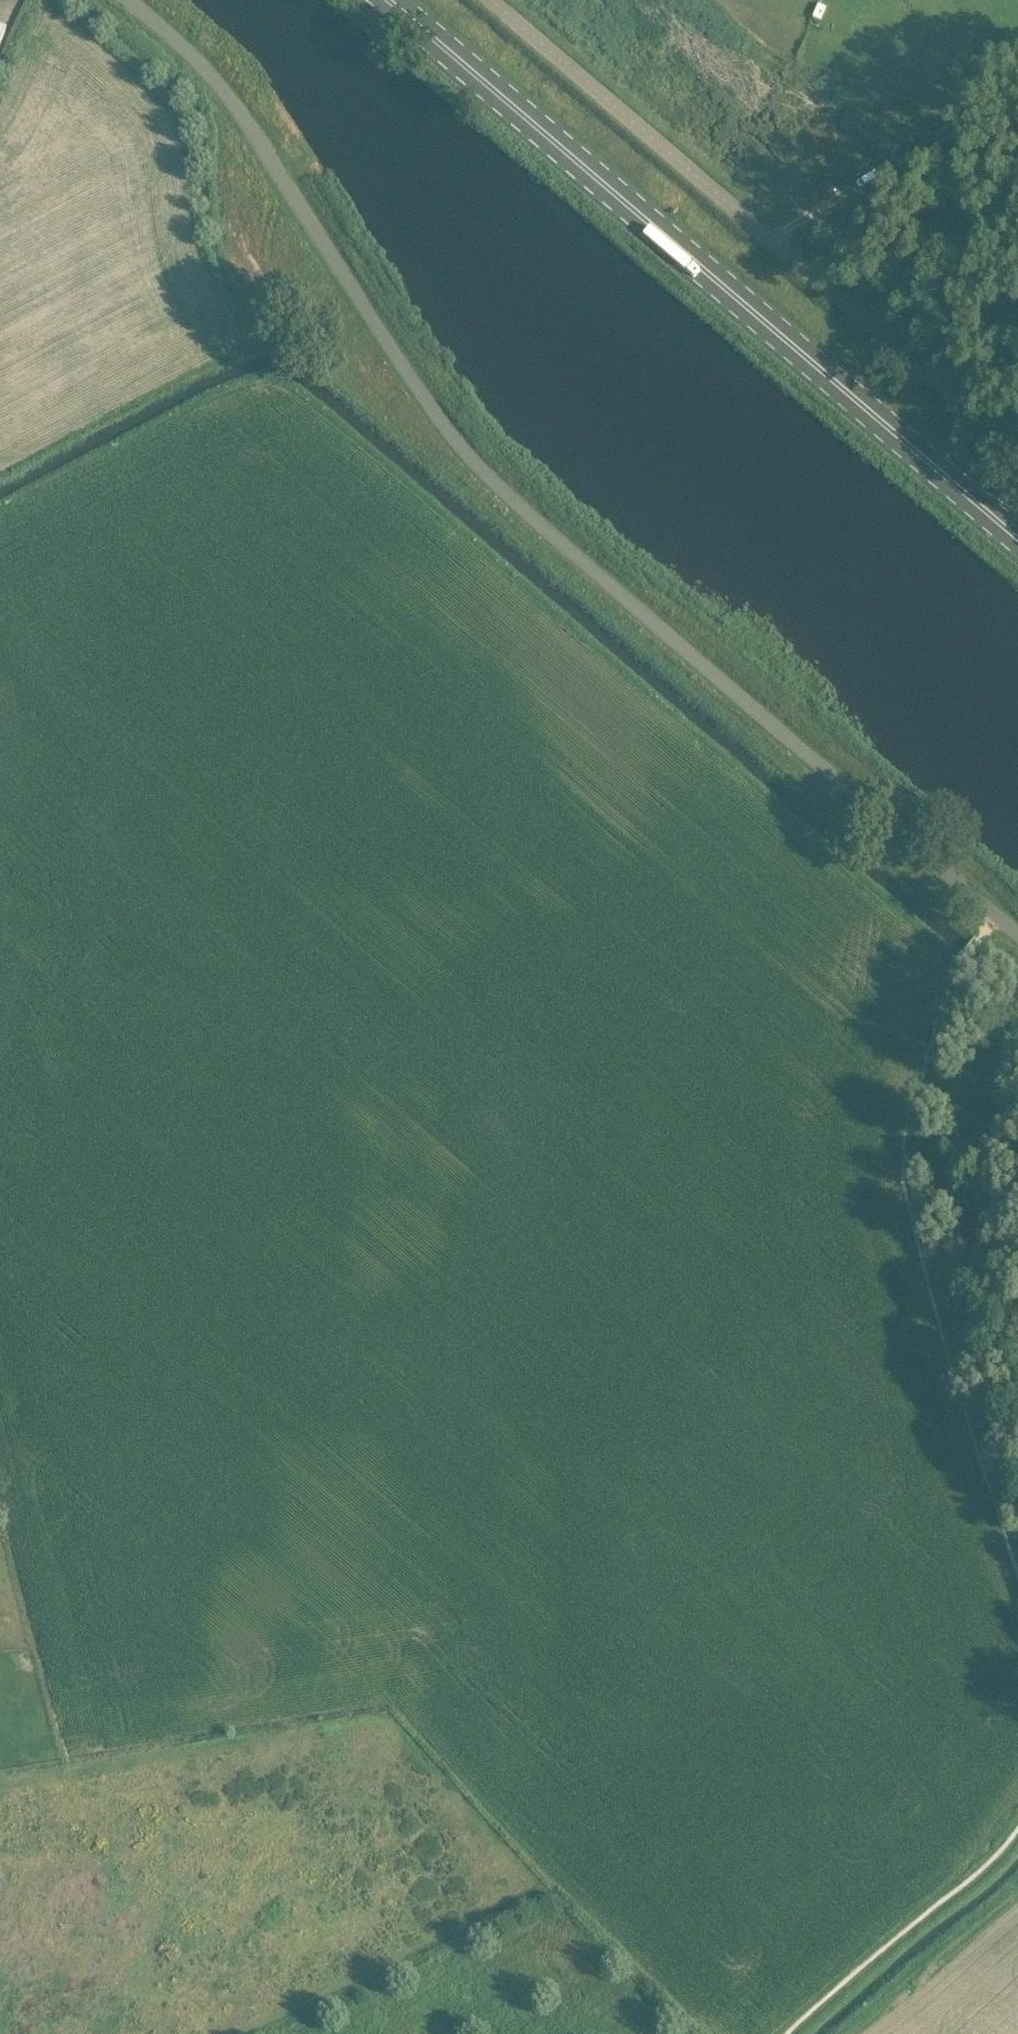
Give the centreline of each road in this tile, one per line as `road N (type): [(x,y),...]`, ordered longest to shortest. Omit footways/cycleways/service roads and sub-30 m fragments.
road 1 (unclassified): [(1017,943),(475,471),(441,434),(220,89),(122,0)]
road 2 (primary): [(1017,547),(380,0)]
road 3 (unclassified): [(1017,458),(488,0)]

